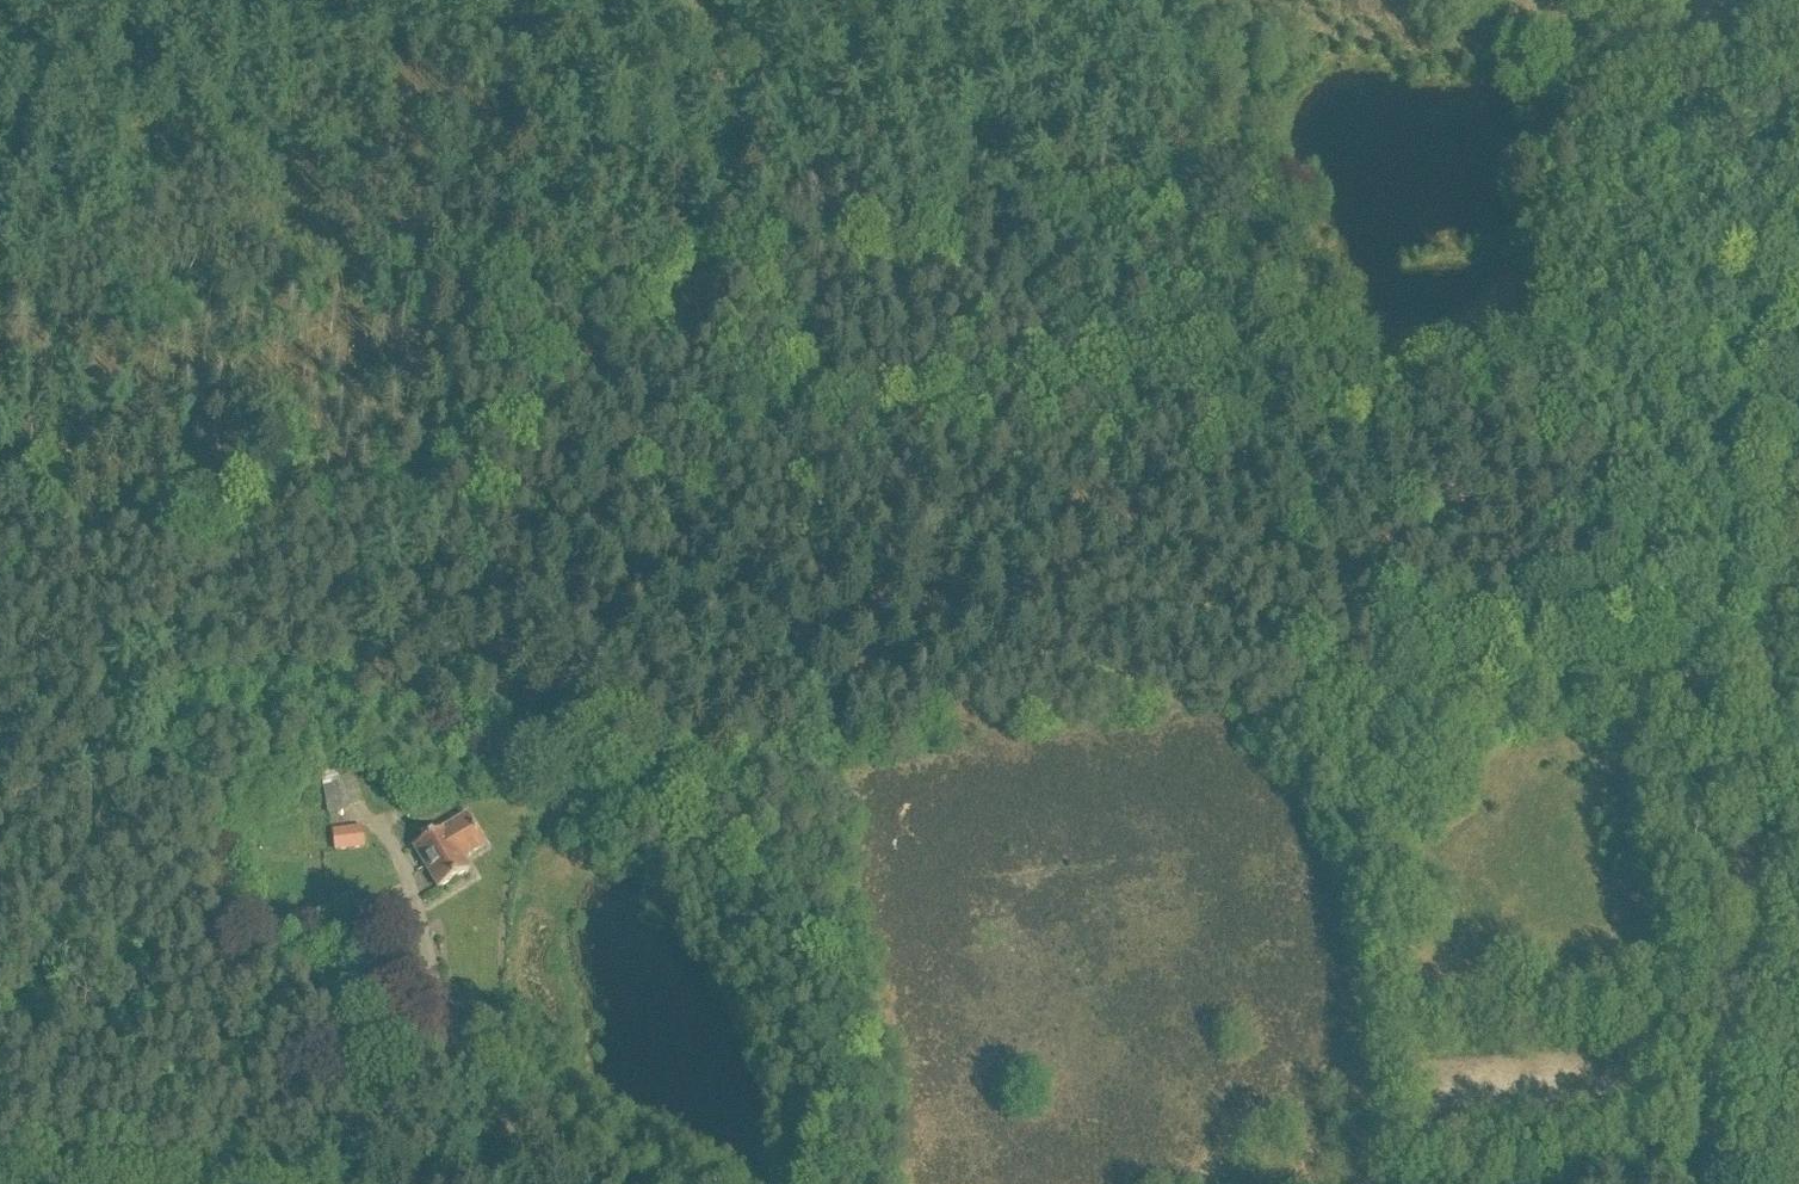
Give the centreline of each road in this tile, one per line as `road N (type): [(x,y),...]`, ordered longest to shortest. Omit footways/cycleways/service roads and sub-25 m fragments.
road 1 (unclassified): [(1712,1183),(1753,873),(1780,496),(1798,398)]
road 2 (track): [(581,1183),(449,1073),(394,1040)]

